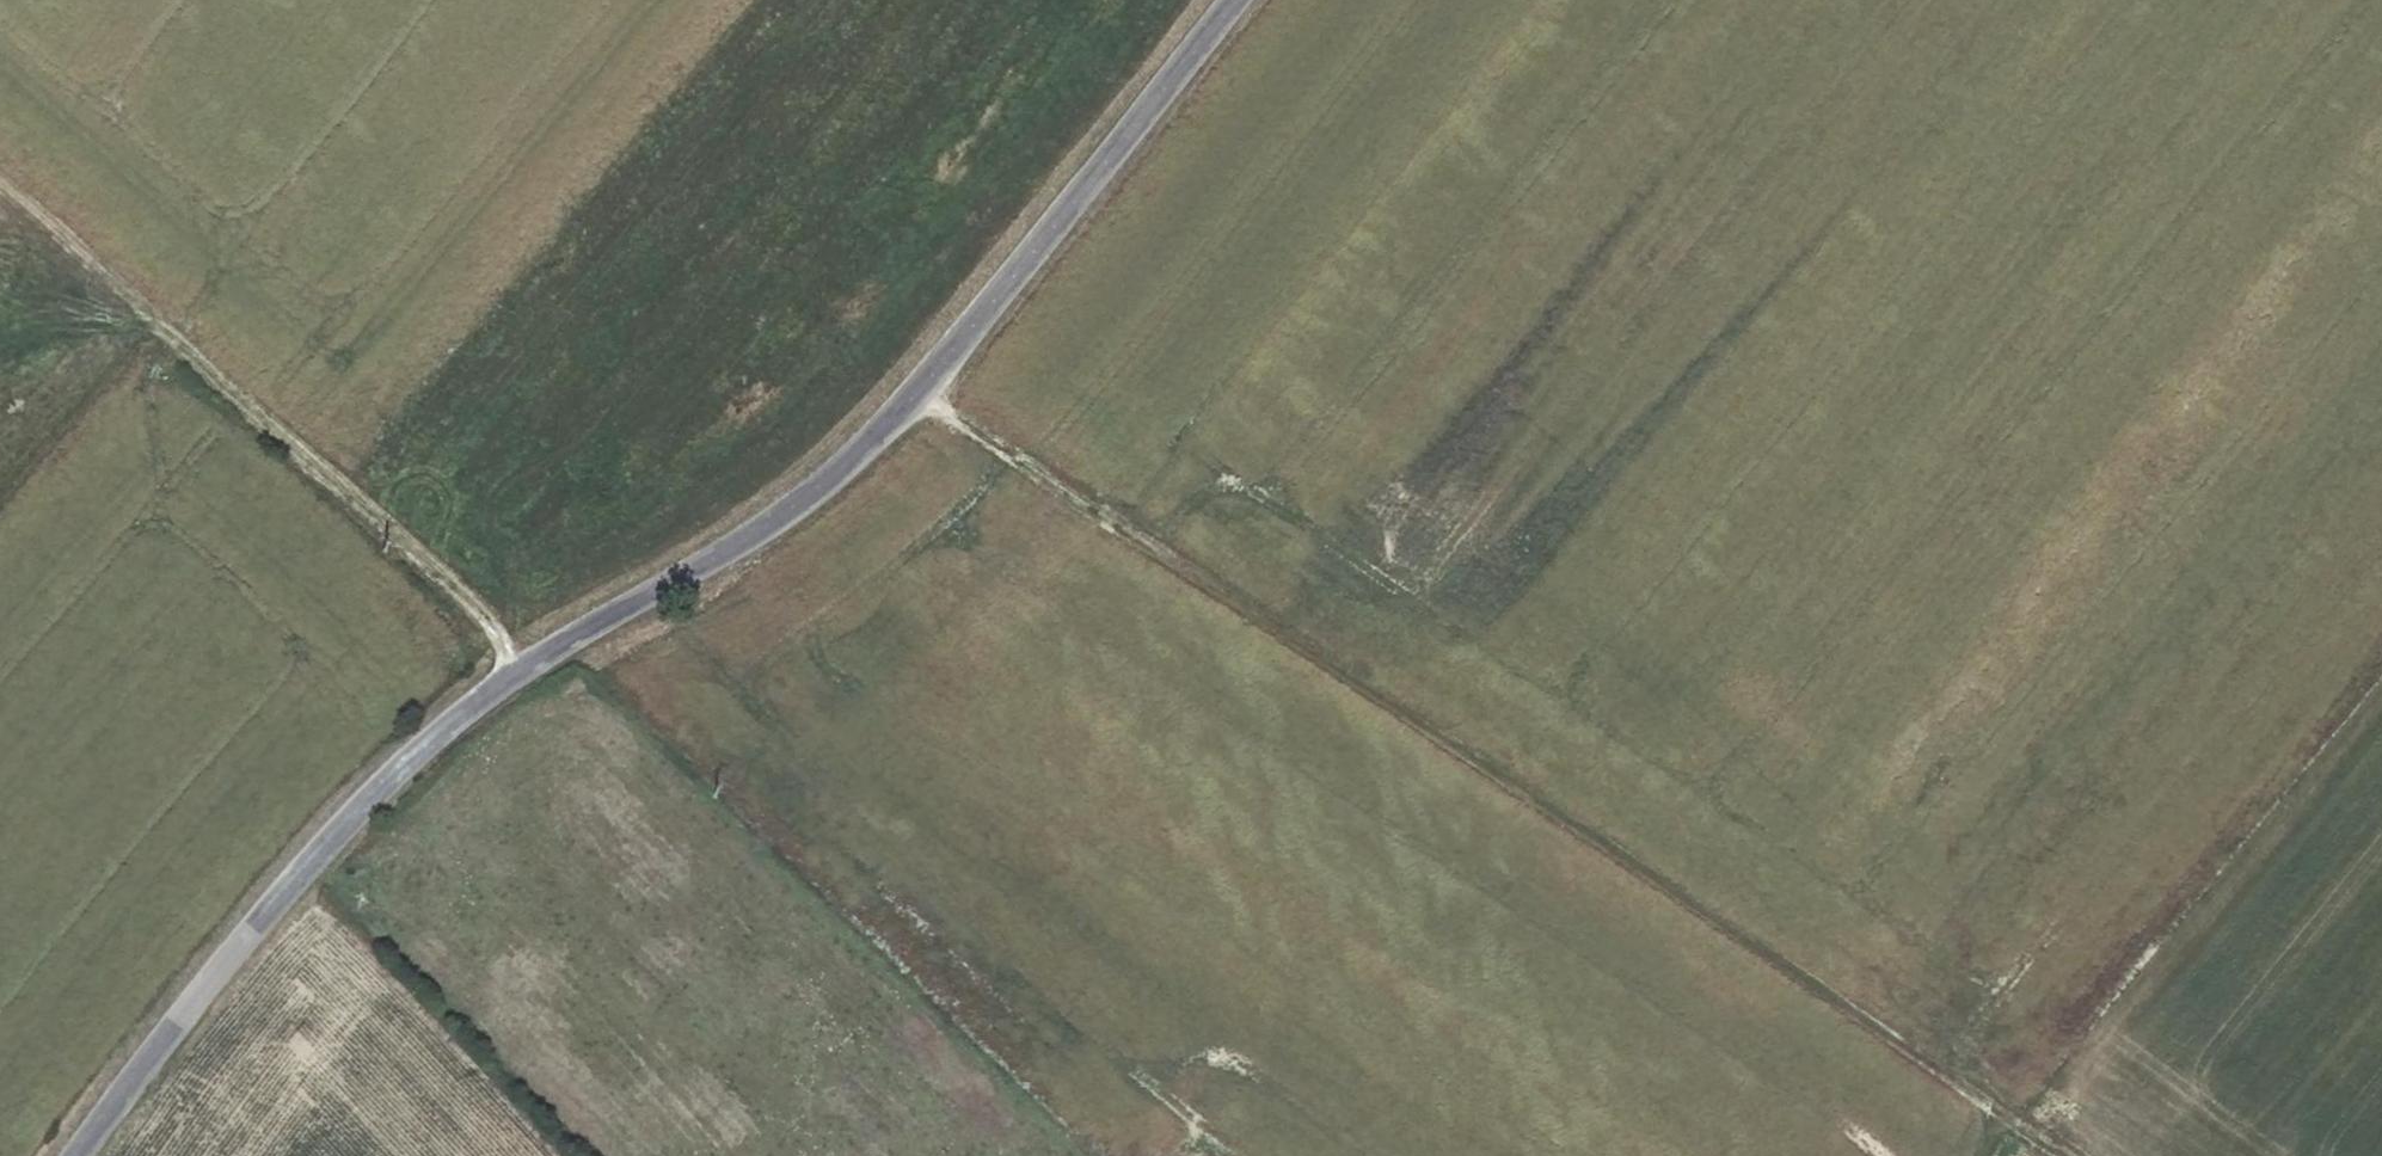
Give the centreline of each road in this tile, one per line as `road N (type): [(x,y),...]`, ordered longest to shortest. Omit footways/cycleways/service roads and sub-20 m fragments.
road 1 (tertiary): [(1216,0),(916,379),(791,498),(521,661),(304,848),(66,1155)]
road 2 (track): [(2058,1155),(916,379)]
road 3 (track): [(521,661),(0,190)]

